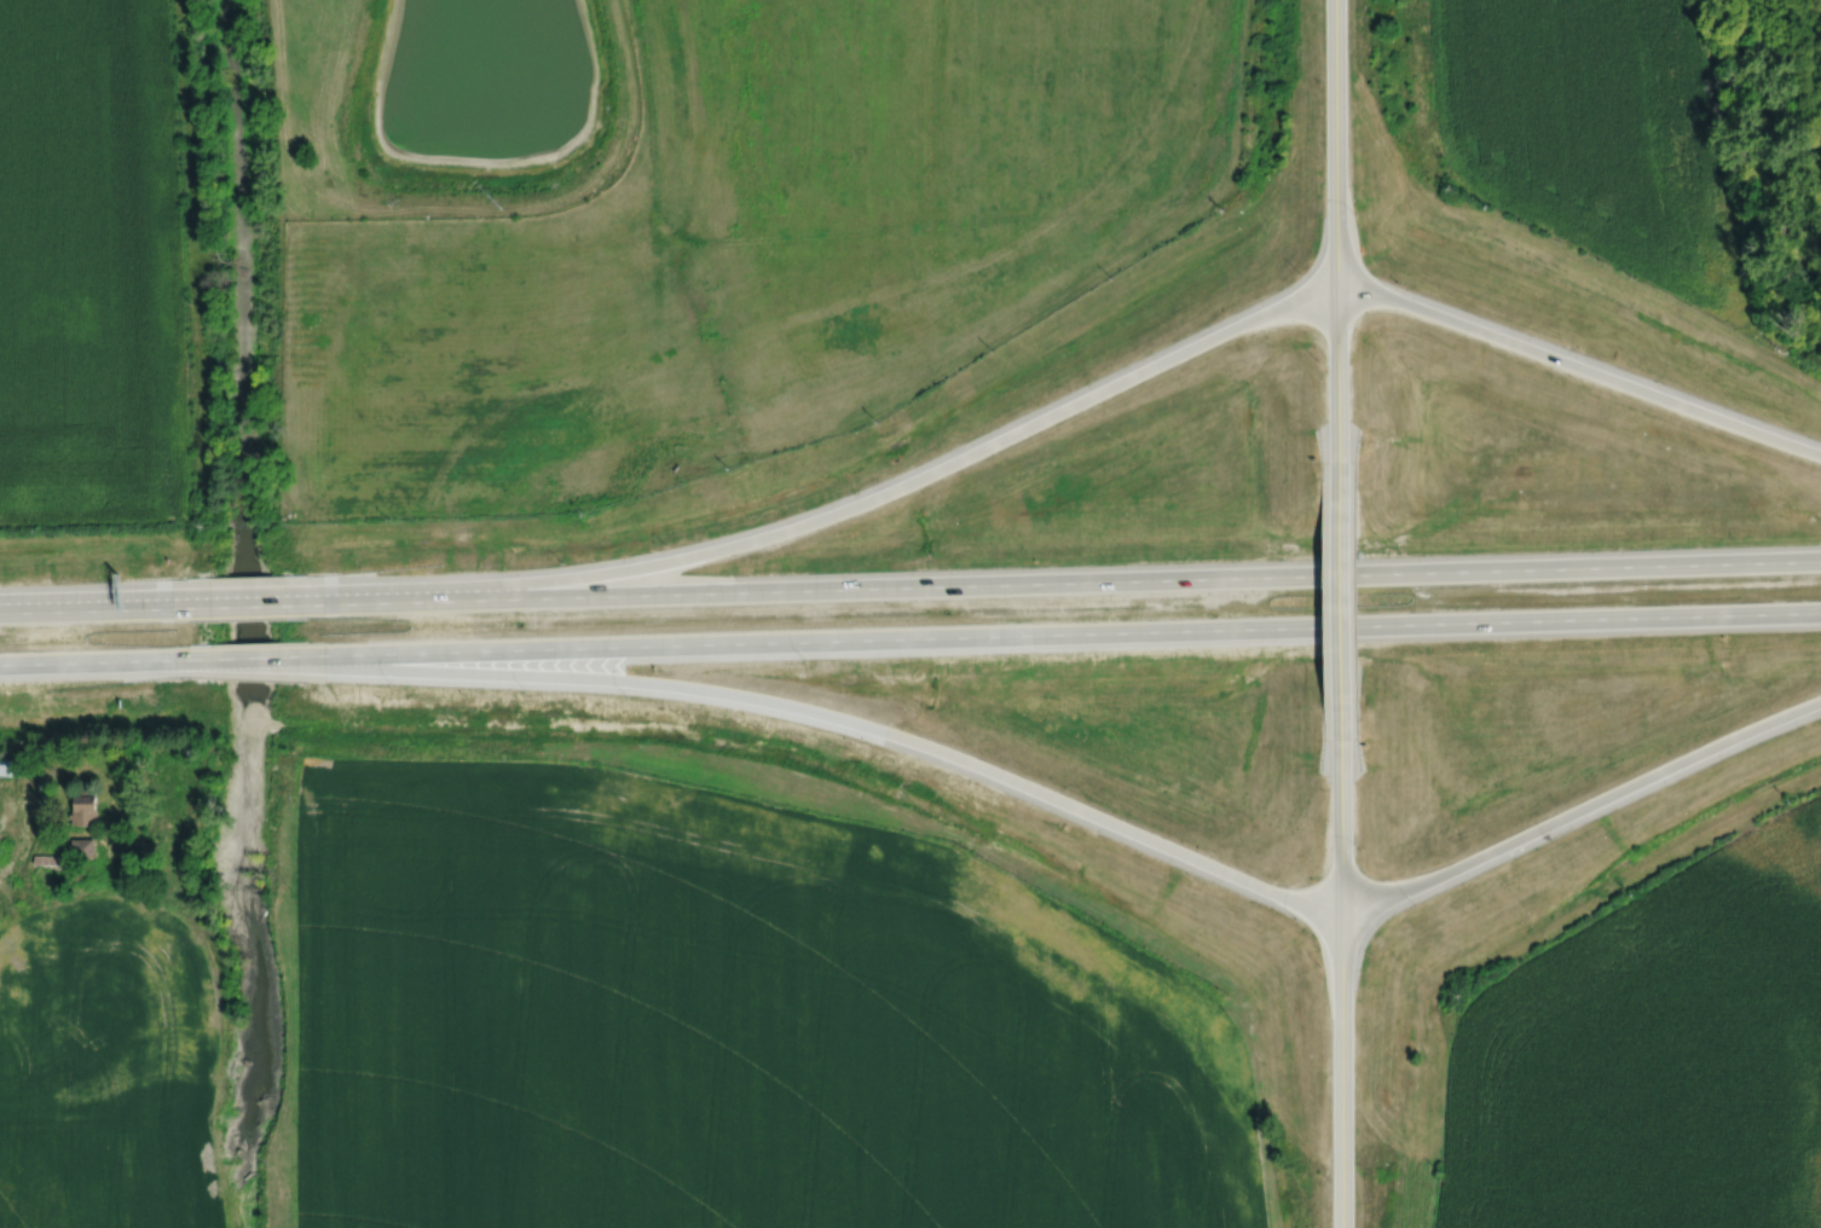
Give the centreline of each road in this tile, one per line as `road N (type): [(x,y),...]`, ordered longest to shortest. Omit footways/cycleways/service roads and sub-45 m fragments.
road 1 (motorway): [(323,656),(1820,611)]
road 2 (motorway): [(1820,560),(324,603)]
road 3 (motorway): [(1337,289),(1243,323),(947,467),(805,525),(634,568),(324,603)]
road 4 (motorway): [(323,656),(407,670),(647,682),(831,716),(970,761),(1279,894),(1342,904)]
road 5 (track): [(277,0),(299,178),(342,202),(432,210),(530,207),(609,173),(630,111),(614,0)]
road 6 (motorway): [(1342,904),(1417,885),(1820,702)]
road 7 (motorway): [(1820,455),(1378,292),(1337,289)]
road 8 (residential): [(1343,1227),(1342,904)]
road 9 (tertiary): [(1337,289),(1335,0)]
road 10 (tertiary): [(1341,714),(1339,482)]
road 11 (tertiary): [(1339,482),(1337,289)]
road 12 (tertiary): [(1342,904),(1341,714)]
road 13 (motorway): [(172,608),(0,615)]
road 14 (motorway): [(172,608),(0,608)]
road 15 (motorway): [(157,659),(323,656)]
road 16 (motorway): [(0,664),(157,659)]
road 17 (motorway): [(324,603),(172,608)]

